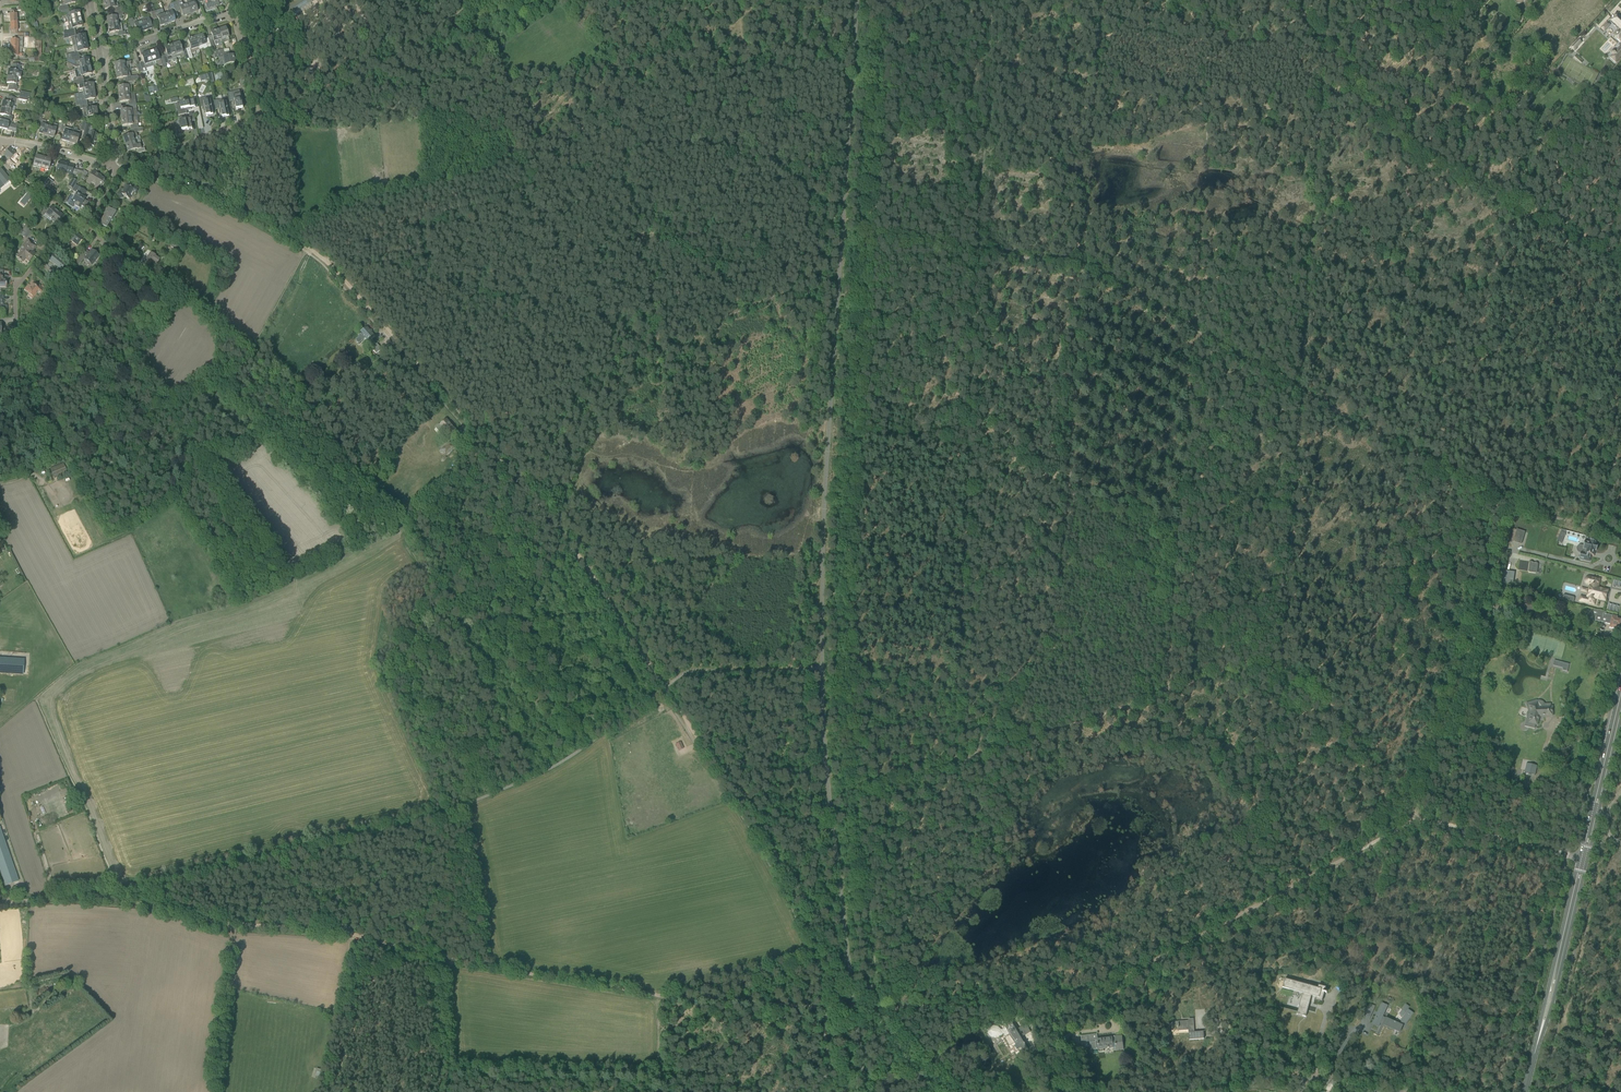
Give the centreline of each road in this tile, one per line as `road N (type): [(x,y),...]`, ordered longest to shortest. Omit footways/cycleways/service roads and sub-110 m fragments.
road 1 (track): [(1418,818),(1111,983),(877,1011)]
road 2 (track): [(1099,0),(1068,494)]
road 3 (track): [(1620,442),(1601,522),(1511,510),(1415,814)]
road 4 (track): [(349,933),(659,996),(830,1008)]
road 5 (track): [(869,236),(850,666)]
road 6 (track): [(1300,393),(1430,468),(1509,205)]
road 7 (track): [(1280,667),(1167,689),(953,763),(957,689)]
road 8 (track): [(976,253),(1073,262),(1300,393)]
road 9 (track): [(1178,525),(1203,168)]
road 10 (track): [(869,236),(880,33),(988,0)]
road 11 (track): [(539,395),(814,278)]
road 12 (track): [(473,428),(326,261),(262,222)]
road 13 (track): [(1354,739),(1397,451)]
road 14 (track): [(1300,393),(1280,667)]
road 15 (track): [(973,754),(1005,686),(1057,621),(1067,514)]
road 16 (track): [(91,897),(222,922),(349,933)]
road 17 (residential): [(121,170),(260,116),(235,9)]
road 18 (track): [(965,509),(976,253)]
road 19 (track): [(976,253),(991,0)]
road 20 (track): [(666,686),(519,480)]
road 21 (track): [(1509,205),(1407,153),(1325,42)]
road 22 (track): [(1280,667),(1269,903)]
road 23 (track): [(877,1011),(856,796)]
road 24 (track): [(1300,393),(1315,181)]
road 25 (track): [(1280,667),(1415,814)]
road 26 (track): [(759,829),(810,906),(842,1003)]
road 27 (track): [(957,689),(965,509)]
road 28 (track): [(661,340),(627,172)]
road 29 (track): [(666,686),(759,829)]
road 30 (track): [(1203,168),(1216,0)]
road 31 (track): [(458,86),(464,180),(482,251)]
road 32 (track): [(1178,525),(1167,689)]
road 33 (secondary): [(1583,860),(1620,701)]
road 34 (unclassified): [(1370,1091),(1292,1077),(1213,1091)]
road 35 (track): [(507,78),(540,140),(610,109)]
road 36 (track): [(319,91),(337,104),(458,86)]
road 37 (residential): [(16,325),(17,288),(74,218),(85,226)]
road 38 (residential): [(102,55),(235,9)]
road 39 (track): [(1315,181),(1325,42)]
road 40 (track): [(1553,851),(1418,818)]
road 41 (track): [(262,222),(189,187),(133,173)]
road 42 (track): [(319,91),(436,28)]
road 43 (track): [(458,86),(507,78),(450,20)]
road 44 (secondary): [(1553,983),(1583,860)]
road 45 (track): [(1509,205),(1620,260)]
road 46 (track): [(850,674),(856,796)]

